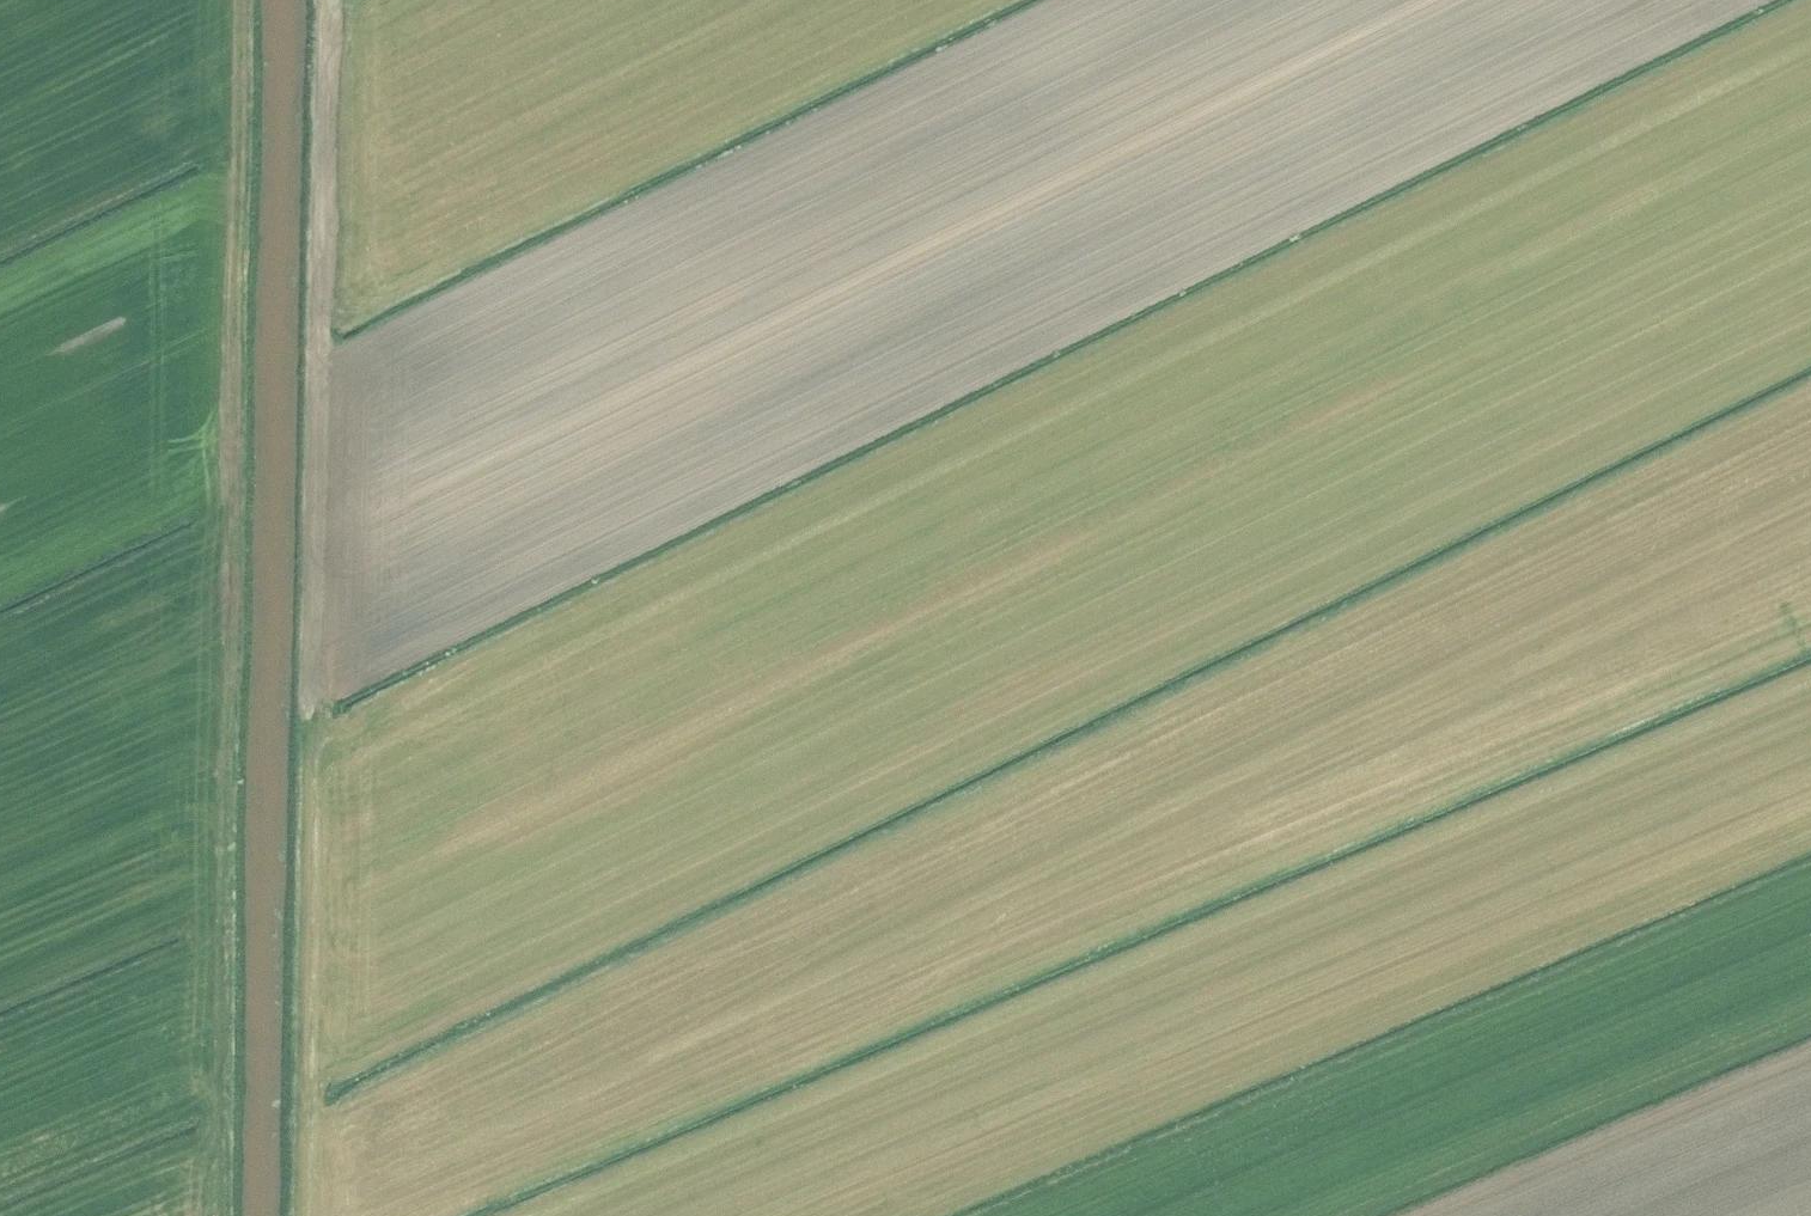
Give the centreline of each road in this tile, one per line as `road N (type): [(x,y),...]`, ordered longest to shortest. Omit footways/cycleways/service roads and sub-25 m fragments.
road 1 (track): [(220,1215),(239,0)]

